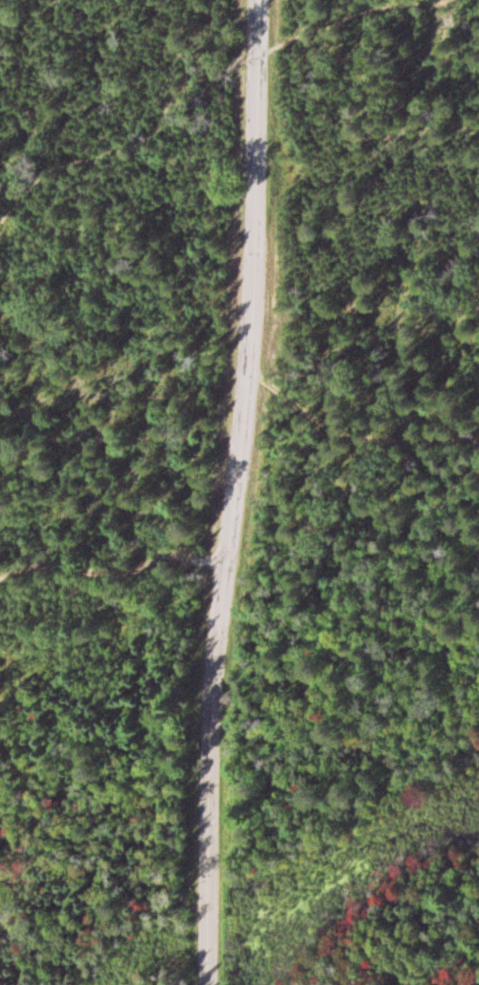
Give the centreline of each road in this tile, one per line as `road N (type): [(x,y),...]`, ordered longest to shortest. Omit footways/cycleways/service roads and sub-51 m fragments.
road 1 (tertiary): [(210,984),(216,685),(253,404),(263,0)]
road 2 (track): [(444,0),(351,17),(262,55),(22,192),(0,221)]
road 3 (track): [(231,551),(50,562),(0,584)]
road 4 (residential): [(253,404),(354,483)]

